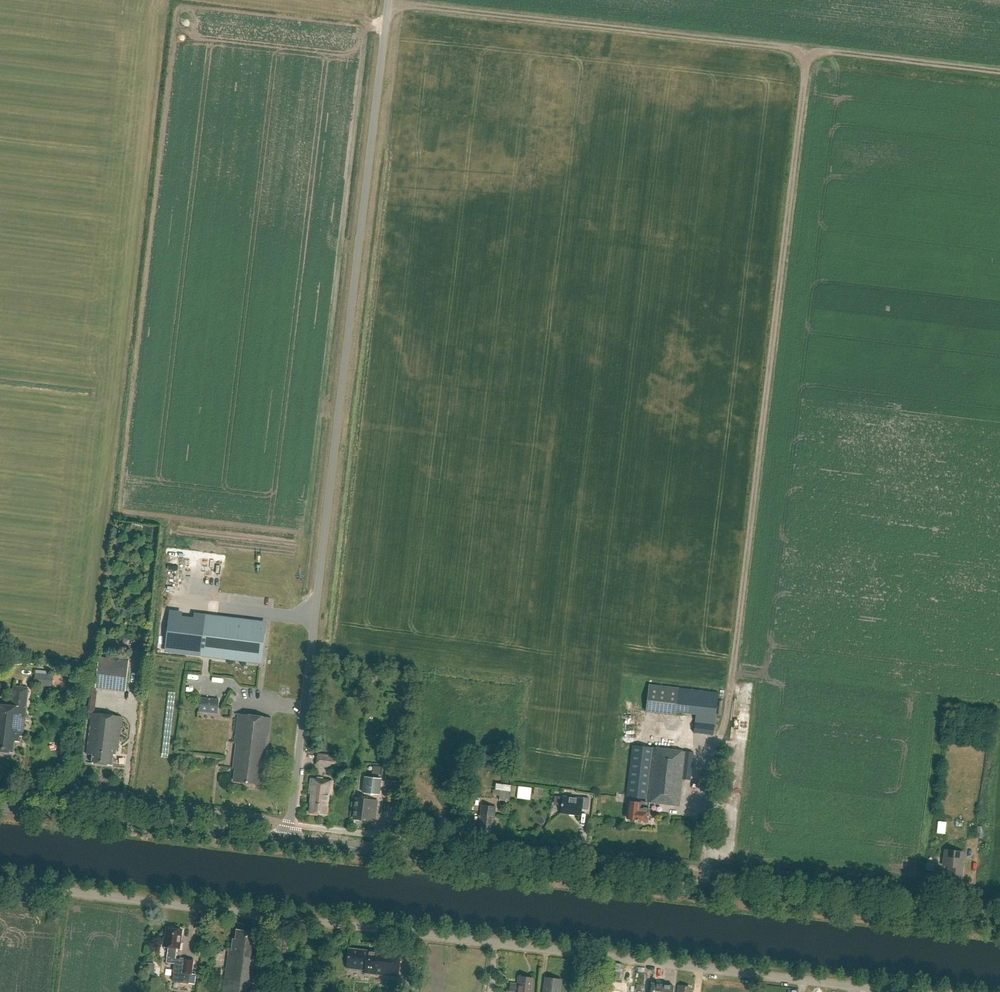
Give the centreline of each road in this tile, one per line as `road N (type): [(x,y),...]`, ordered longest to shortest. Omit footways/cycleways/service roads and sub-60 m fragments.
road 1 (unclassified): [(906,991),(0,883)]
road 2 (unclassified): [(288,839),(390,0)]
road 3 (track): [(805,53),(728,708),(705,761)]
road 4 (tertiary): [(999,924),(288,839)]
road 5 (track): [(389,2),(999,73)]
road 6 (tertiary): [(288,839),(0,804)]

